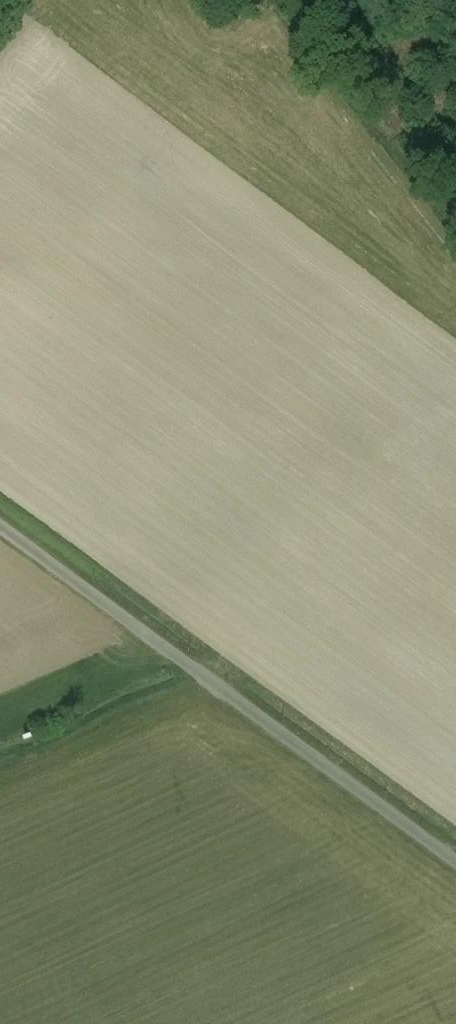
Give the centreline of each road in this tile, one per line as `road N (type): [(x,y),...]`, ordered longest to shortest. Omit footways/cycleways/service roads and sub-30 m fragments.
road 1 (unclassified): [(0,527),(455,862)]
road 2 (track): [(213,684),(0,777)]

